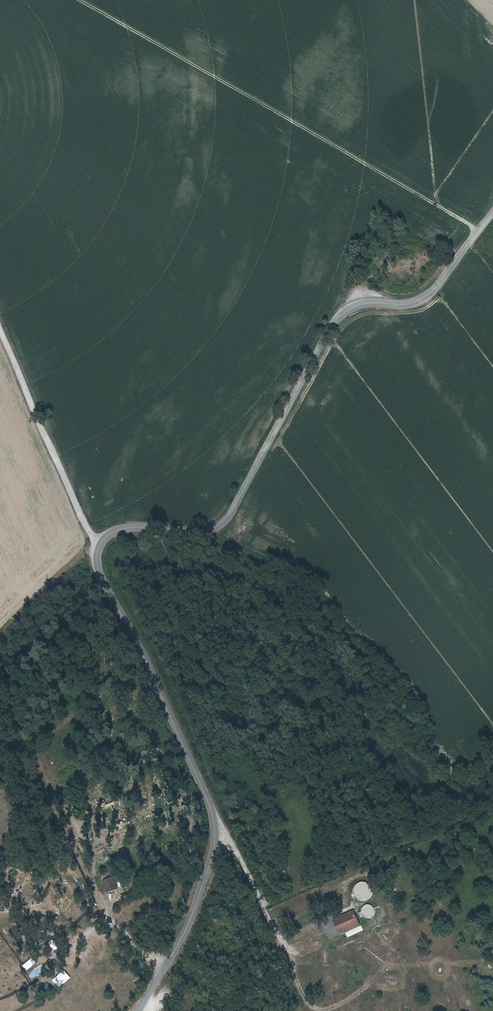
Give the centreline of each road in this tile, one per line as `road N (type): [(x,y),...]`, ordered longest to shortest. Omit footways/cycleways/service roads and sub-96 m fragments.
road 1 (unclassified): [(145,1004),(188,925),(210,864),(213,821),(101,576),(101,543),(124,530),(200,532),(221,525),(336,324),(361,307),(425,298),(492,213)]
road 2 (track): [(74,0),(477,234)]
road 3 (track): [(214,834),(232,845),(312,1006),(340,1006),(383,971),(470,963)]
road 4 (track): [(101,543),(88,531),(0,333)]
road 5 (track): [(400,828),(401,848),(266,911)]

